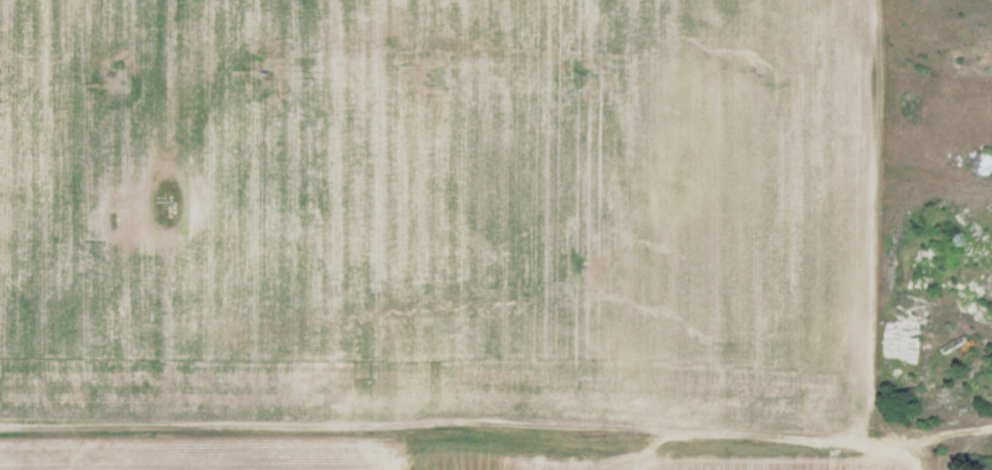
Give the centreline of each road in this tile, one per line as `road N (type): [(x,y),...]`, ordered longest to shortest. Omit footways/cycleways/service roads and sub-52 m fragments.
road 1 (track): [(0,442),(865,442),(865,432)]
road 2 (track): [(6,442),(144,0)]
road 3 (track): [(865,432),(871,0)]

